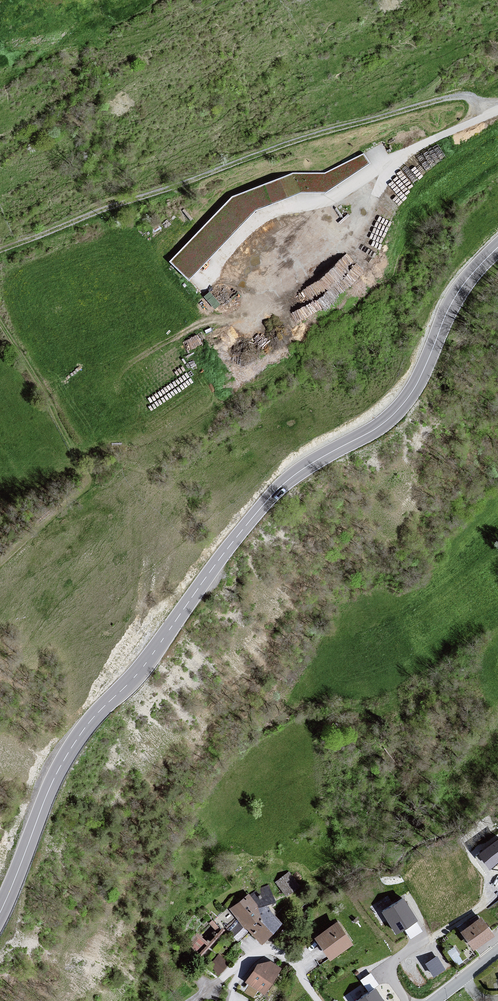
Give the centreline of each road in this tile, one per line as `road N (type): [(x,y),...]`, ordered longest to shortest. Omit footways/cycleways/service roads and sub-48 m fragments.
road 1 (tertiary): [(497,247),(457,293),(398,410),(277,490),(142,669),(84,730),(53,782),(0,913)]
road 2 (track): [(482,111),(465,90),(441,95),(229,164),(0,255)]

